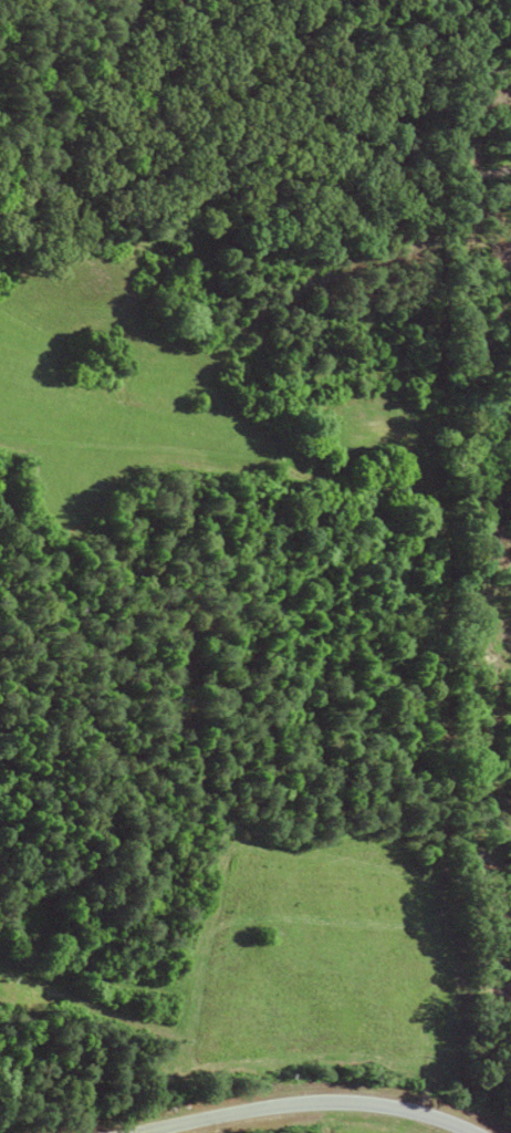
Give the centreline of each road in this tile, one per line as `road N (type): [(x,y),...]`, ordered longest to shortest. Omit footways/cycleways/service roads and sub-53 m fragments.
road 1 (tertiary): [(480,1132),(451,1116),(345,1100),(118,1132)]

